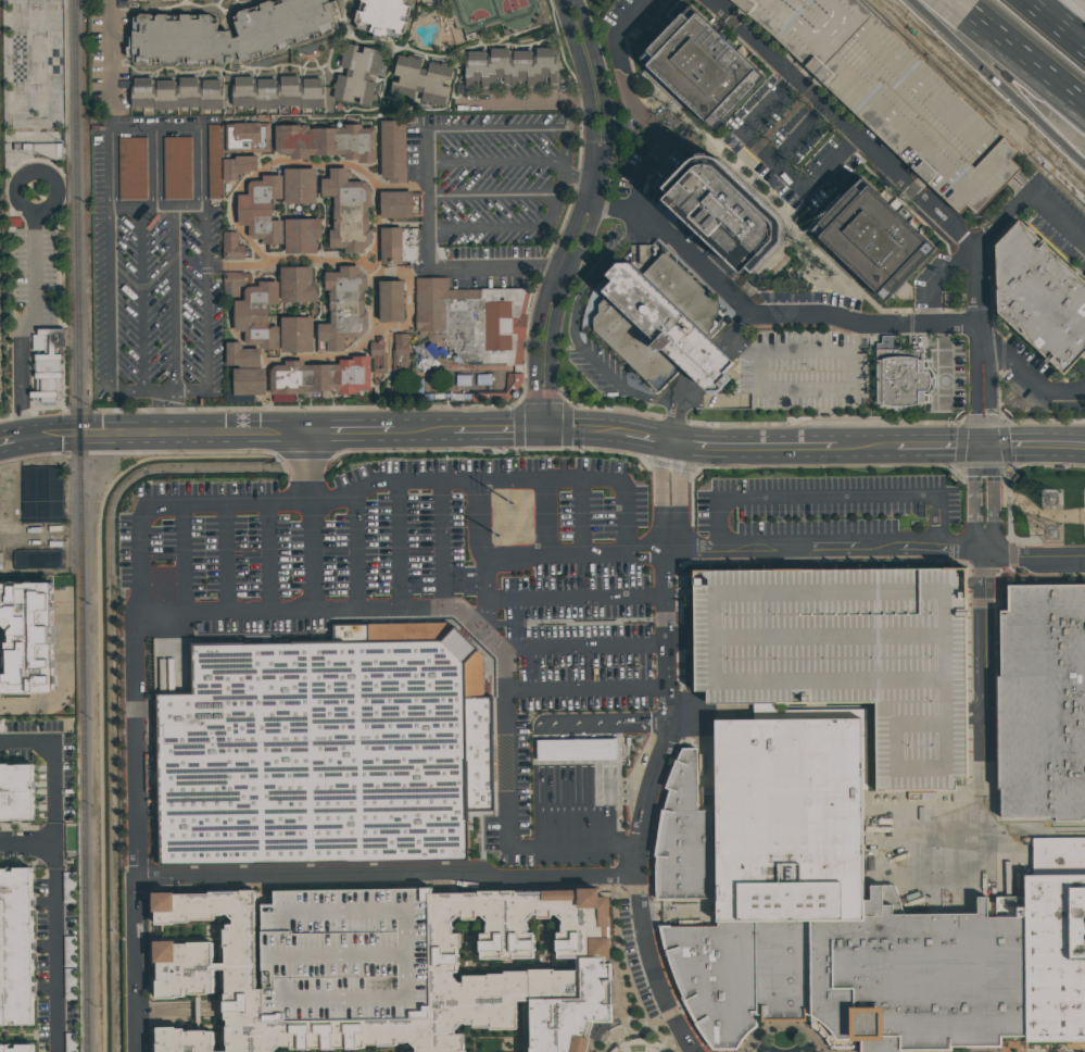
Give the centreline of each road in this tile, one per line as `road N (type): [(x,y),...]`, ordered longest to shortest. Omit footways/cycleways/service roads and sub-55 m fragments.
road 1 (tertiary): [(0,454),(56,443),(453,439)]
road 2 (residential): [(543,419),(558,297),(604,183),(604,98),(575,0)]
road 3 (residential): [(562,0),(593,107),(591,181),(538,310),(532,399)]
road 4 (residential): [(985,455),(985,767)]
road 5 (tertiary): [(306,421),(80,423),(0,435)]
road 6 (tertiary): [(673,453),(721,462),(895,455)]
road 7 (motorway): [(954,0),(1084,109)]
road 8 (tertiary): [(838,440),(674,435)]
road 9 (tertiary): [(543,419),(396,421)]
road 10 (tertiary): [(984,438),(838,440)]
road 11 (motorway): [(987,73),(1084,163)]
road 12 (tertiary): [(674,435),(543,419)]

